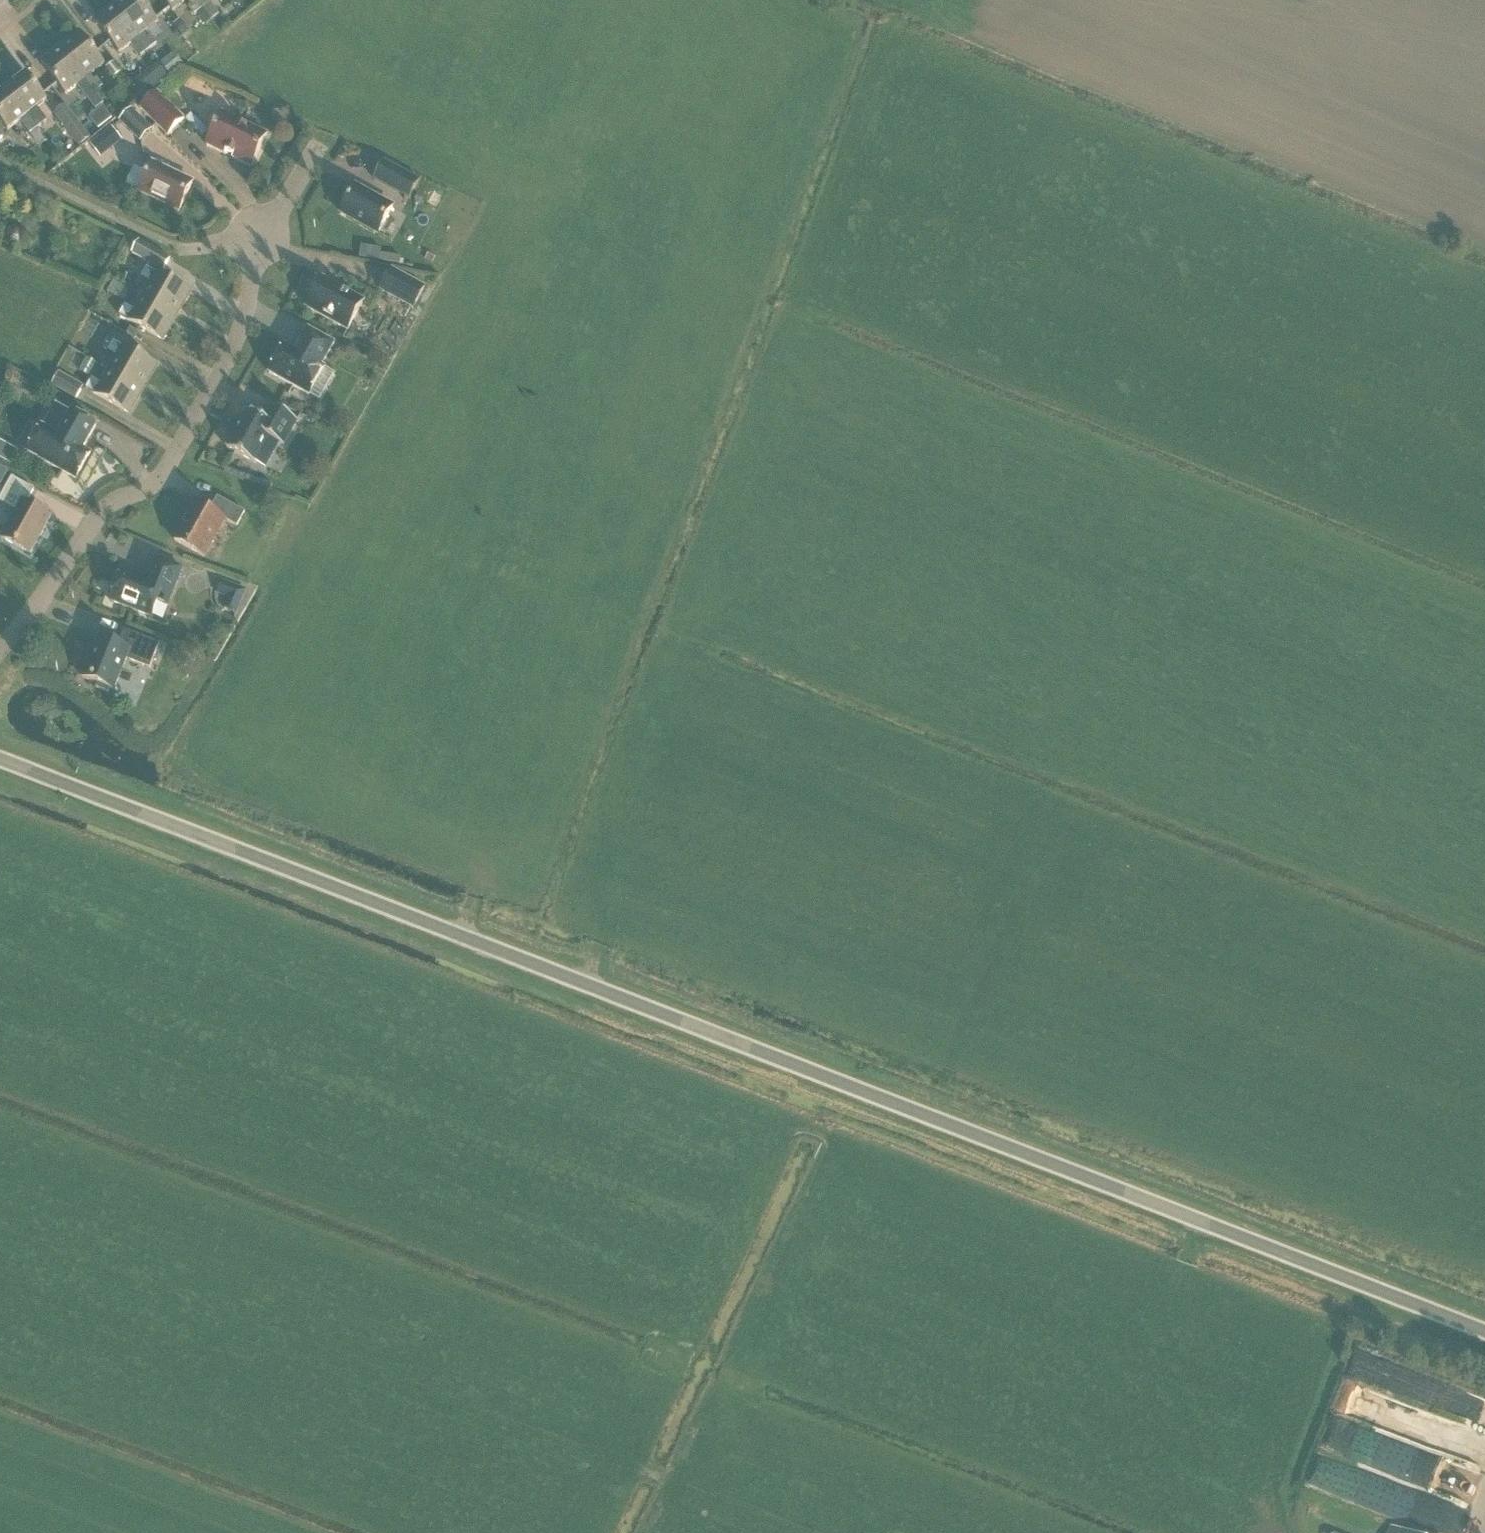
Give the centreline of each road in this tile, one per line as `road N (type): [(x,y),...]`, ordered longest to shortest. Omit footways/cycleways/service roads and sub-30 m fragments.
road 1 (unclassified): [(1484,1331),(0,758)]
road 2 (residential): [(0,651),(105,510),(167,468),(241,329),(262,235),(322,143)]

